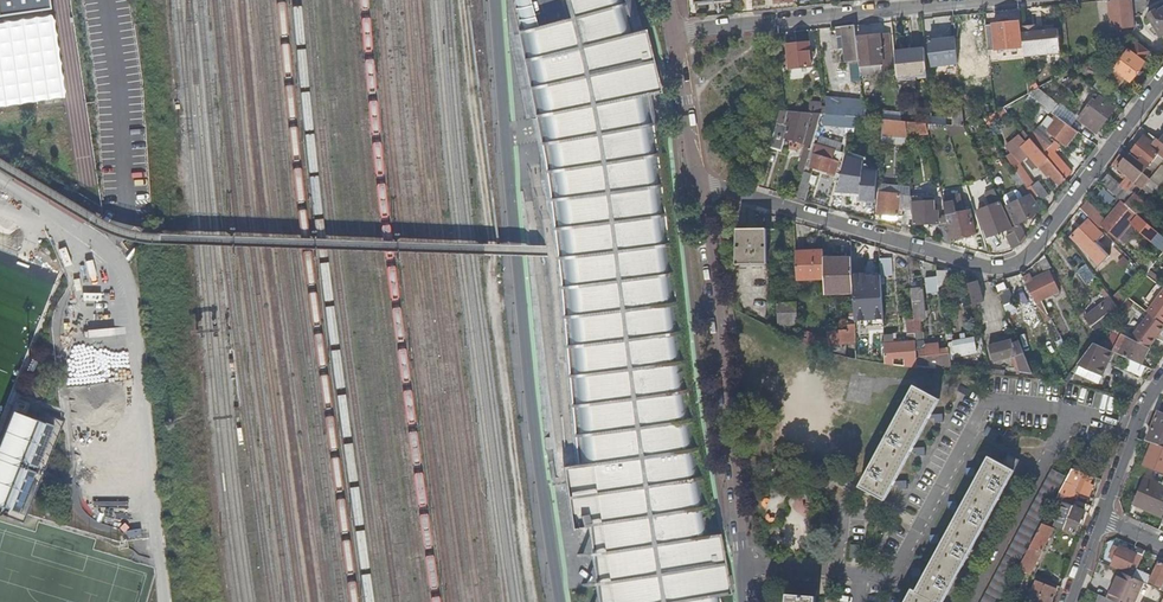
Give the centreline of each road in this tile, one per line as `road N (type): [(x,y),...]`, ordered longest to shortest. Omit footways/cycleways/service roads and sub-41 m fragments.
road 1 (motorway): [(691,601),(625,114),(598,0)]
road 2 (tertiary): [(498,0),(517,264),(561,601)]
road 3 (residential): [(1162,78),(1029,257),(1002,268),(699,183)]
road 4 (motorway): [(544,0),(591,205),(631,538)]
road 5 (tertiary): [(742,601),(744,517),(699,183)]
road 6 (residential): [(674,34),(1006,0)]
road 7 (tertiary): [(699,183),(674,34)]
road 8 (residential): [(1104,517),(1162,381)]

